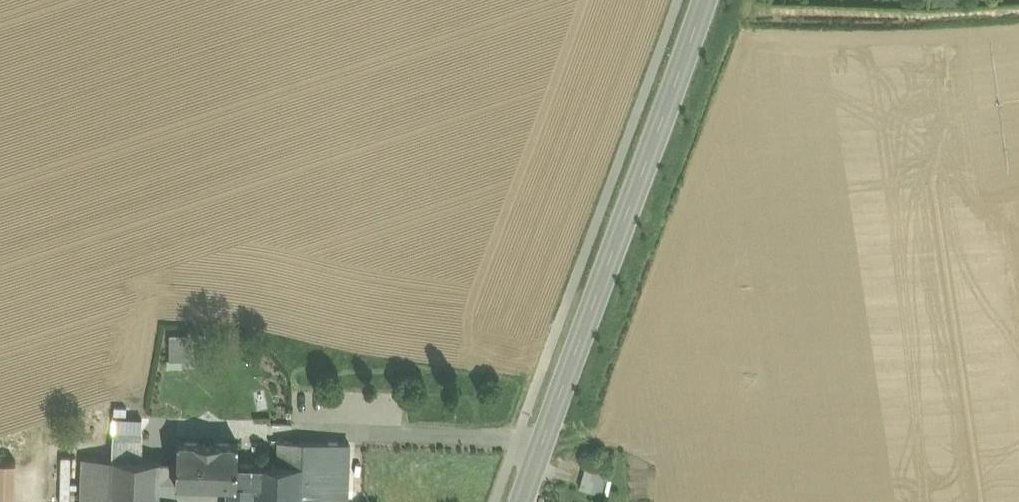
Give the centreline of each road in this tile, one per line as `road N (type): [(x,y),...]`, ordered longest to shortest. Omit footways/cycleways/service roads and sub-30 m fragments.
road 1 (tertiary): [(706,0),(522,501)]

